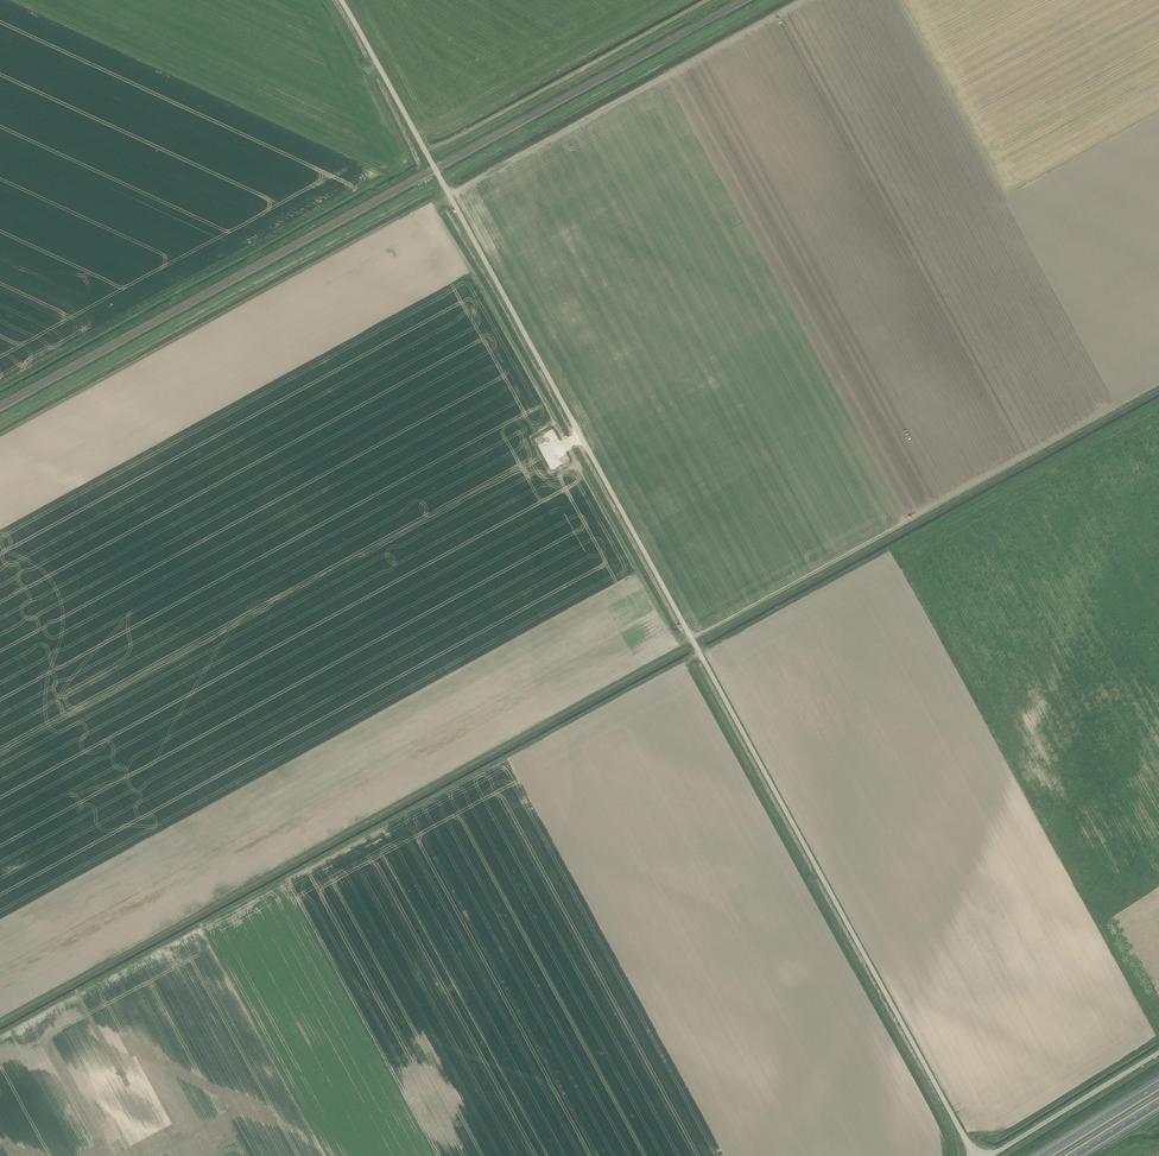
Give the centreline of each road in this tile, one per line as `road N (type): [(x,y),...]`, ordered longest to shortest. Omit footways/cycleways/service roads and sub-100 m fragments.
road 1 (unclassified): [(976,1155),(341,0)]
road 2 (unclassified): [(990,1155),(1158,1052)]
road 3 (motorway): [(1158,1086),(1046,1155)]

